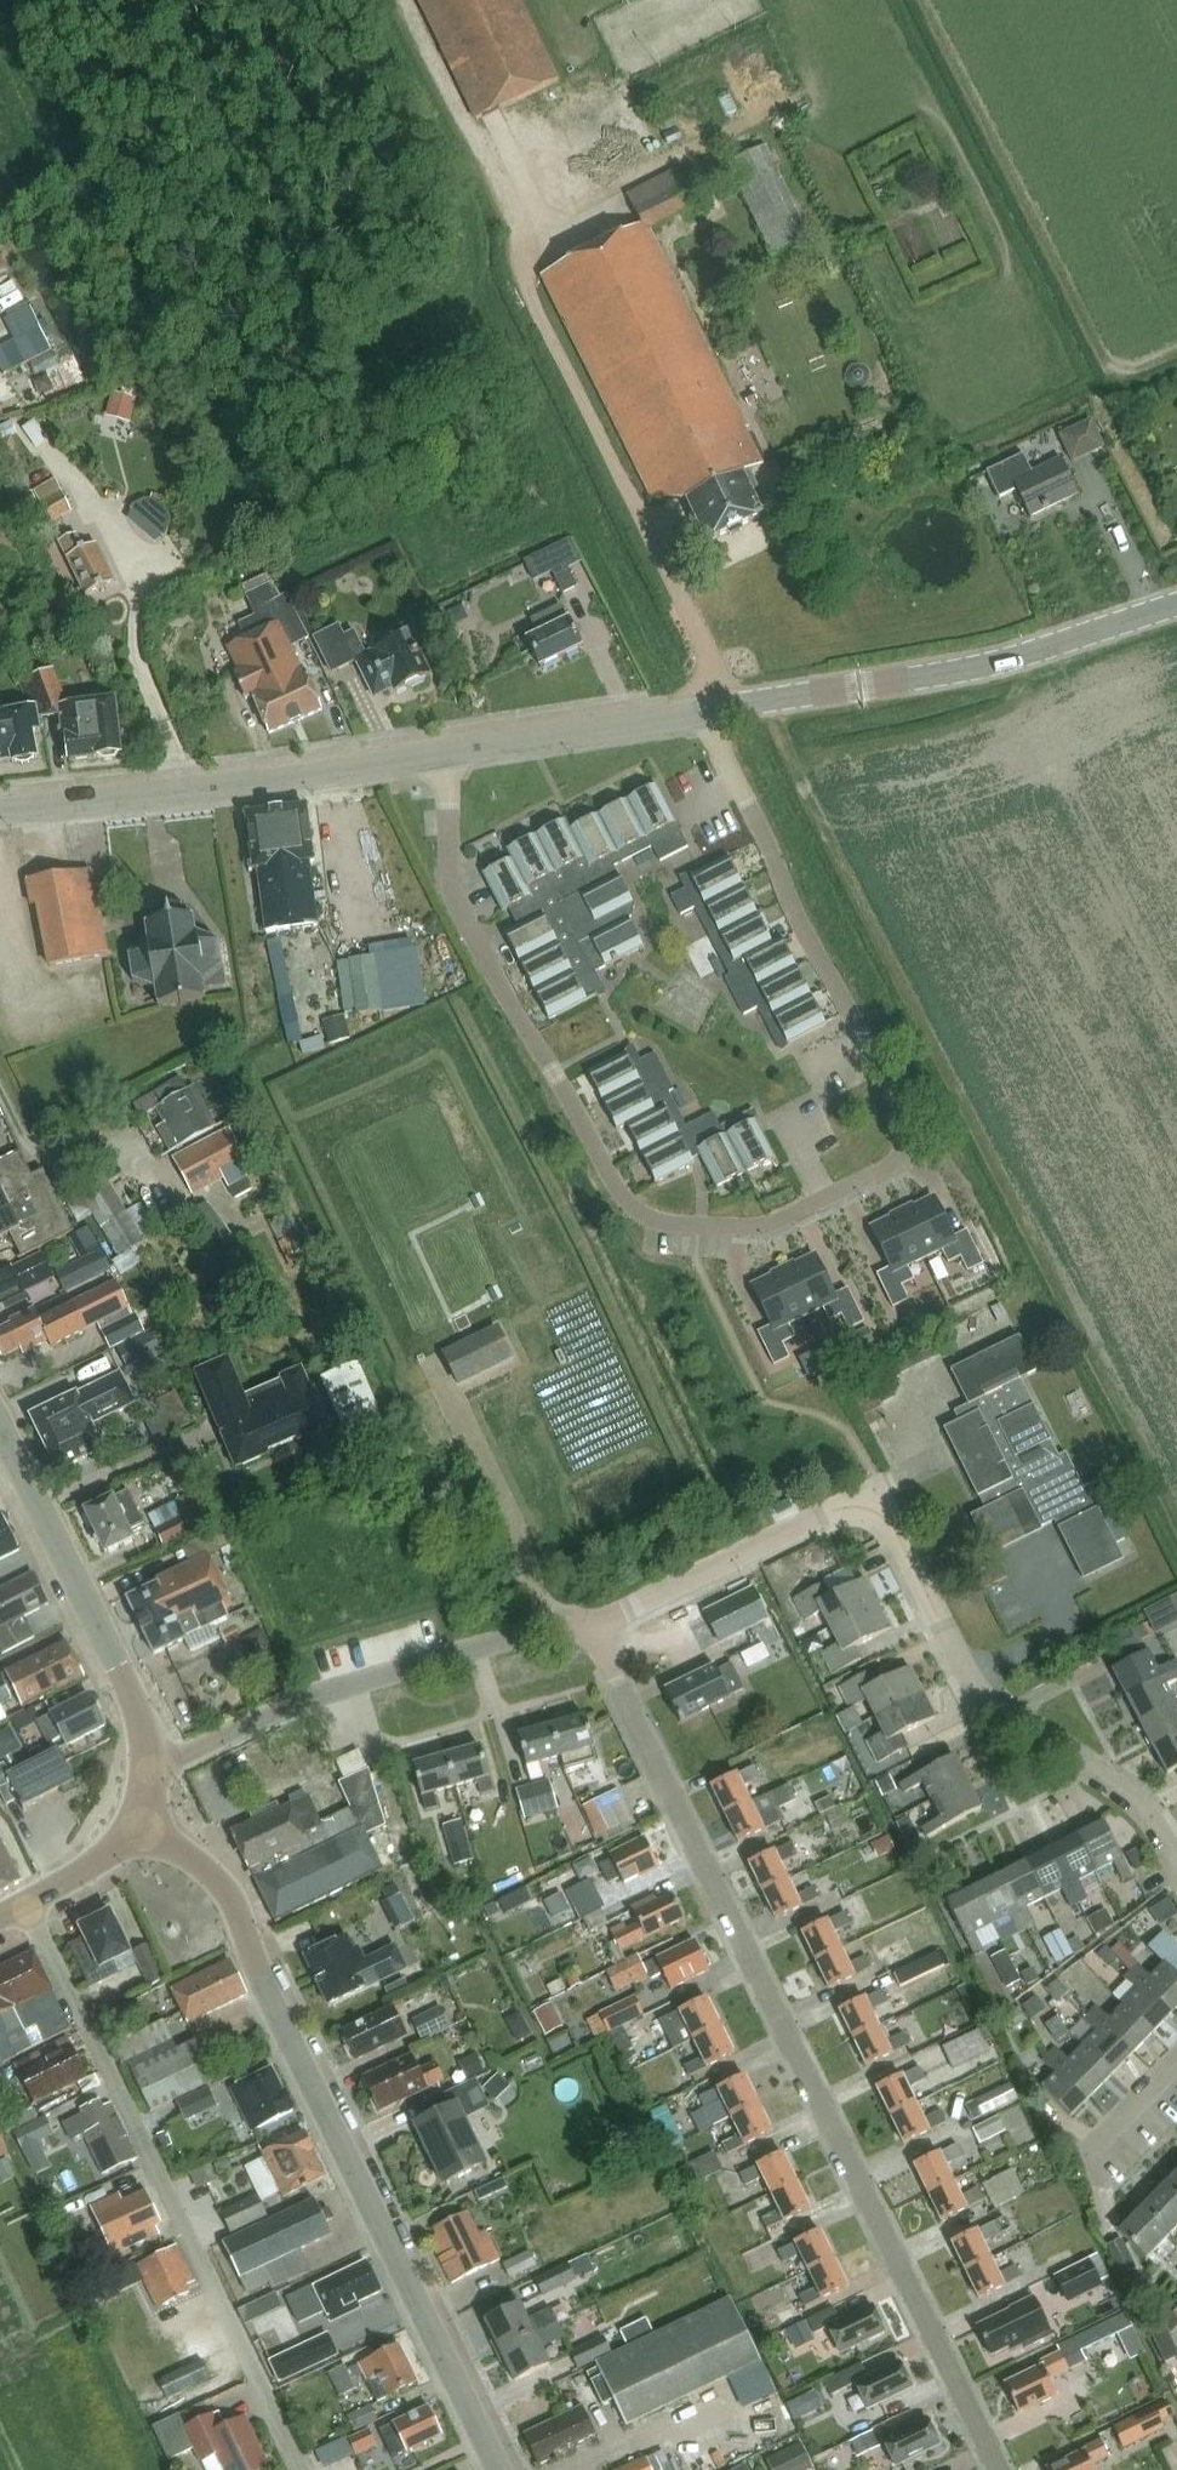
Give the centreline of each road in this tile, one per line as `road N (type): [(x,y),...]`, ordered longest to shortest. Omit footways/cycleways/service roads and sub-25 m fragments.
road 1 (residential): [(443,754),(447,882),(456,909),(620,1195),(645,1215),(700,1229),(762,1228),(893,1163),(907,1143),(907,1119),(719,750),(714,709)]
road 2 (residential): [(997,2469),(590,1625)]
road 3 (residential): [(590,1625),(873,1488),(970,1692),(1124,1788),(1176,1847)]
road 4 (tertiary): [(505,2469),(230,1899),(198,1864),(140,1828)]
road 5 (residential): [(26,1903),(300,2469)]
road 6 (residential): [(590,1625),(359,1680),(152,1769)]
road 7 (secondary): [(0,812),(443,754)]
road 8 (secondary): [(152,1769),(135,1699),(0,1432)]
road 9 (secondary): [(1176,606),(1021,658),(860,686)]
road 10 (secondary): [(443,754),(714,709)]
road 11 (track): [(405,0),(518,232)]
road 12 (secondary): [(714,709),(860,686)]
road 13 (secondary): [(26,1903),(140,1828)]
road 14 (residential): [(1093,2144),(1176,2056)]

